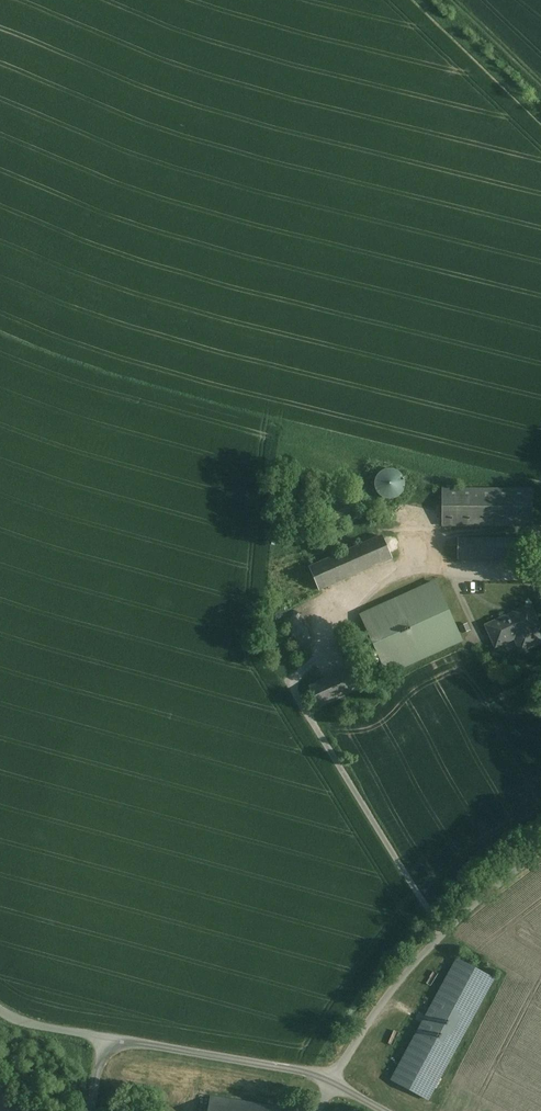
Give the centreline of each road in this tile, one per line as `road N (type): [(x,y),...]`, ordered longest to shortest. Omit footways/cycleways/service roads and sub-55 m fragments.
road 1 (unclassified): [(331,1082),(401,979),(444,932),(540,855)]
road 2 (unclassified): [(331,1082),(104,1038)]

